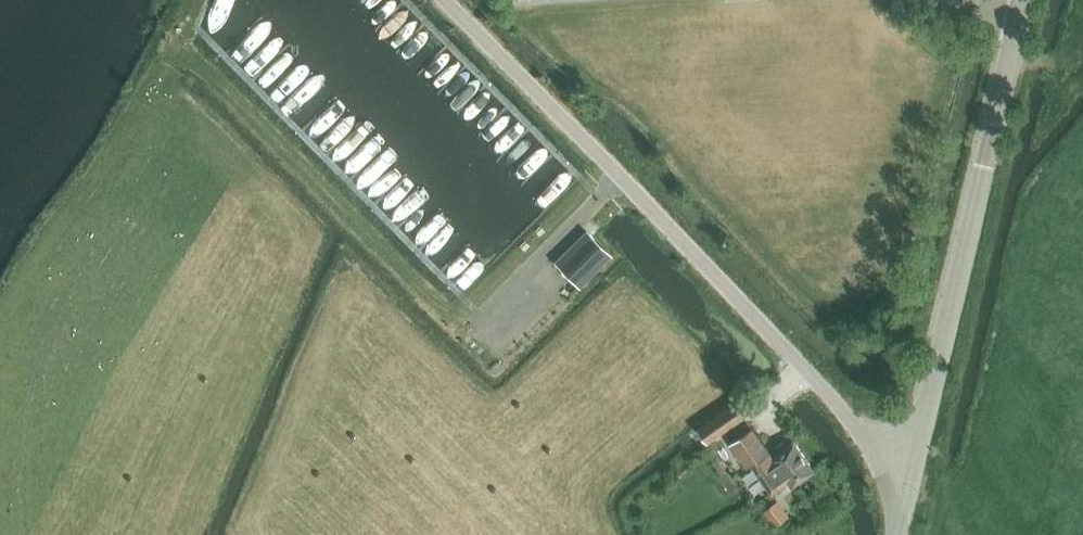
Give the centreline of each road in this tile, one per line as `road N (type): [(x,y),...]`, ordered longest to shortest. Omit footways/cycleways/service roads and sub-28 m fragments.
road 1 (unclassified): [(883,468),(842,409),(446,0)]
road 2 (tertiary): [(883,468),(924,413),(1021,0)]

